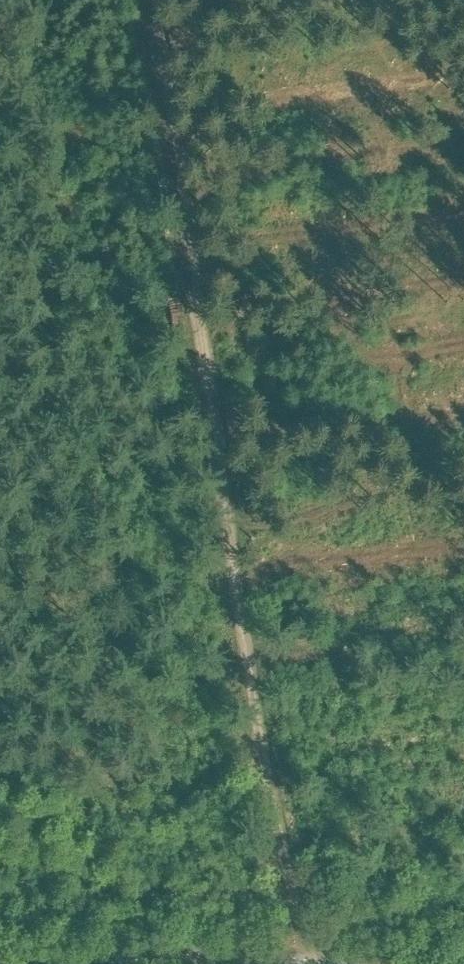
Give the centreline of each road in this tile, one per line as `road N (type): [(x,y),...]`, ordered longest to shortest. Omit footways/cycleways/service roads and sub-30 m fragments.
road 1 (track): [(310,961),(246,643),(156,0)]

